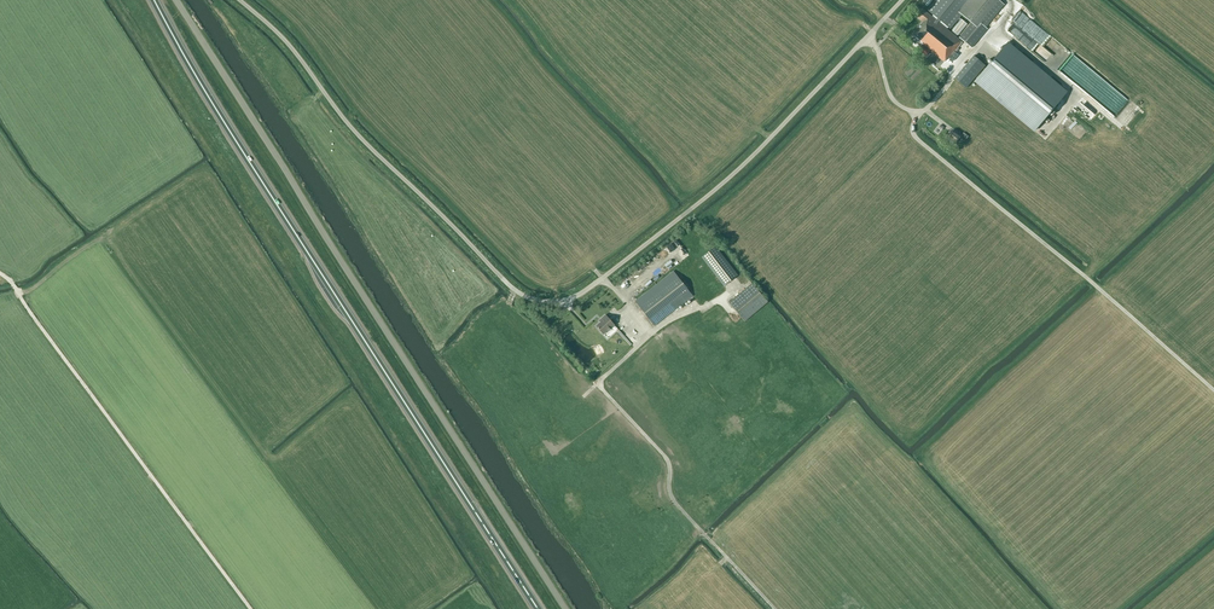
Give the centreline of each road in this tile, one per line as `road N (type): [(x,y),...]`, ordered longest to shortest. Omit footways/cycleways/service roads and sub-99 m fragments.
road 1 (unclassified): [(238,0),(294,51),(360,138),(511,287),(547,302),(579,295),(718,186),(900,0)]
road 2 (unclassified): [(566,608),(176,0)]
road 3 (trunk): [(538,608),(154,0)]
road 4 (track): [(773,608),(675,502),(663,455),(597,383),(628,356),(610,353),(564,301)]
road 5 (track): [(0,274),(251,608)]

